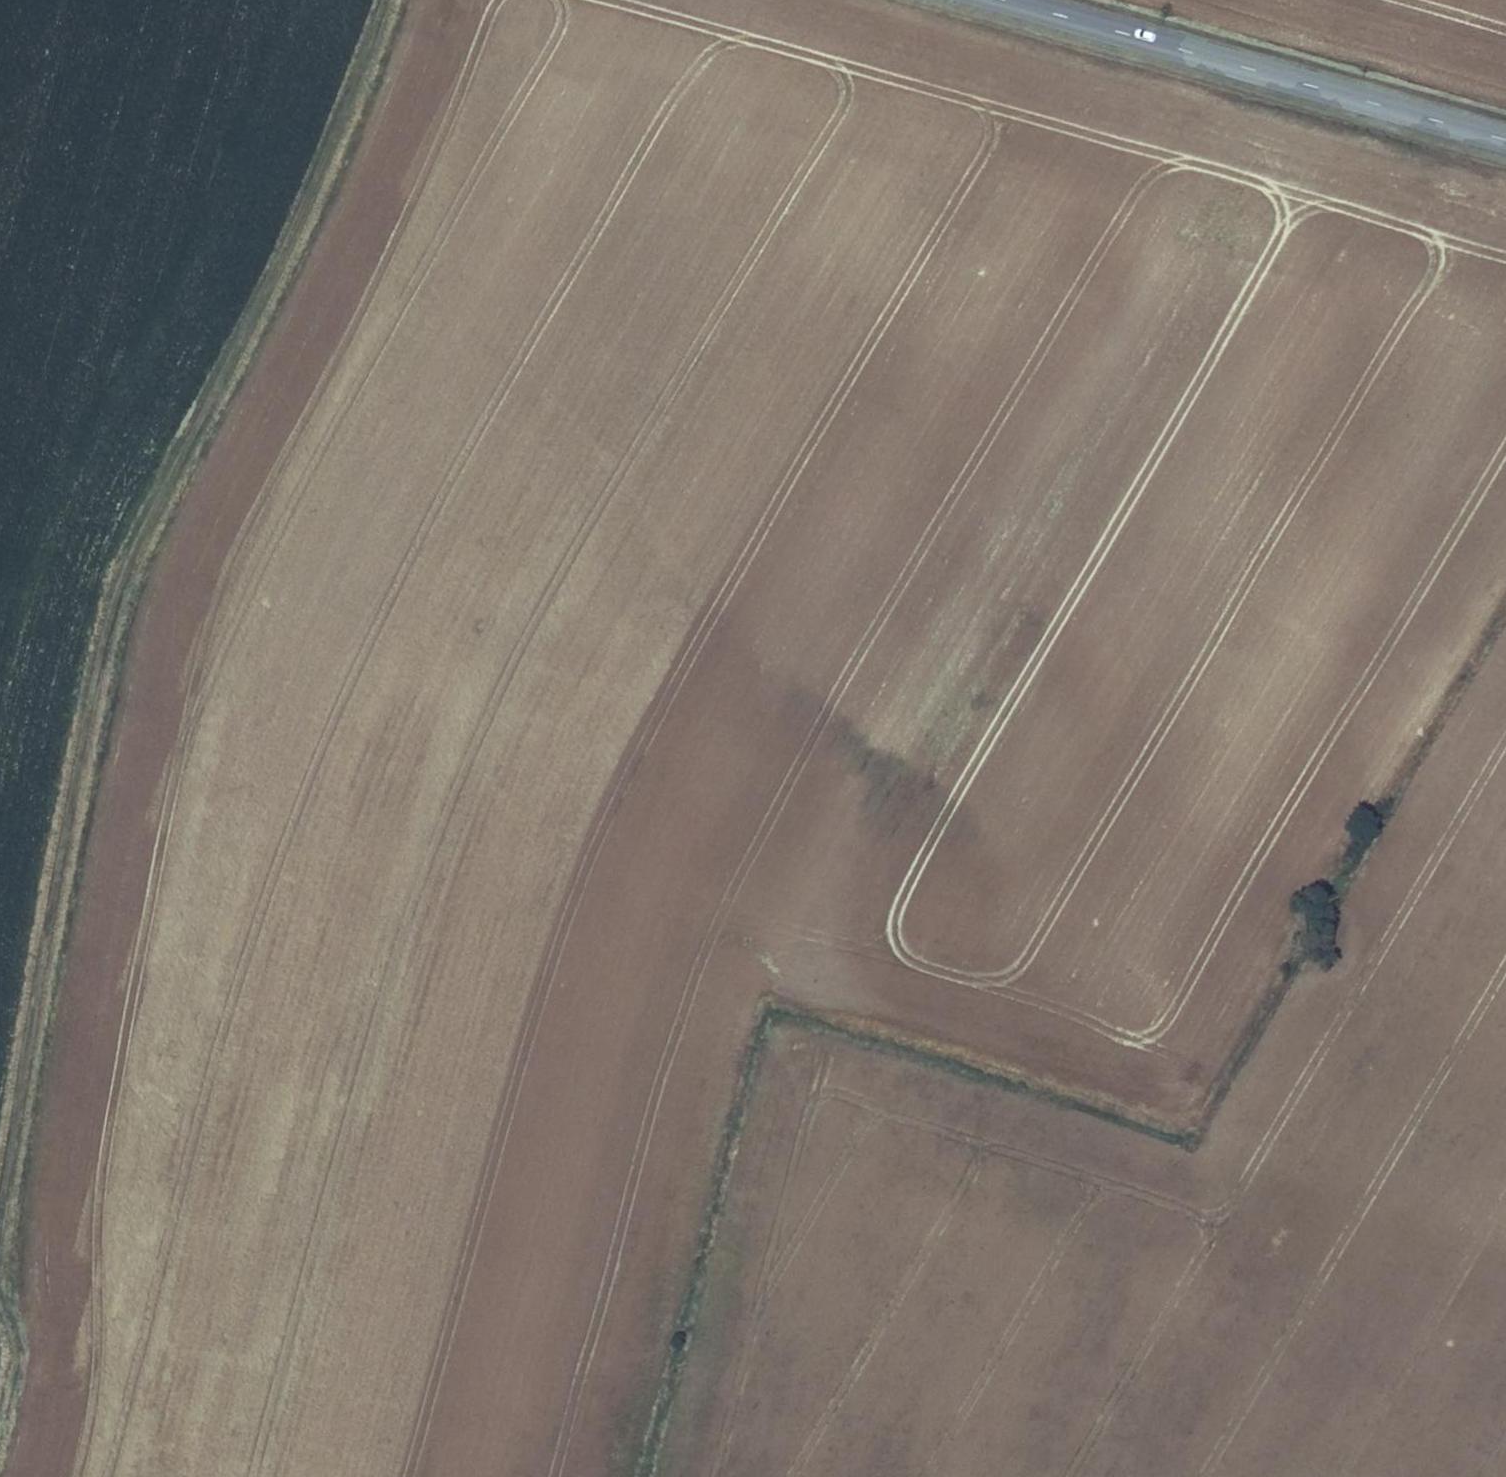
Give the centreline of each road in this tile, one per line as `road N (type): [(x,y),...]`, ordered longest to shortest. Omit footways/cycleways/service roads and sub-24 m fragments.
road 1 (track): [(390,0),(352,133),(116,595),(11,1320),(0,1353)]
road 2 (tertiary): [(1008,0),(1505,139)]

